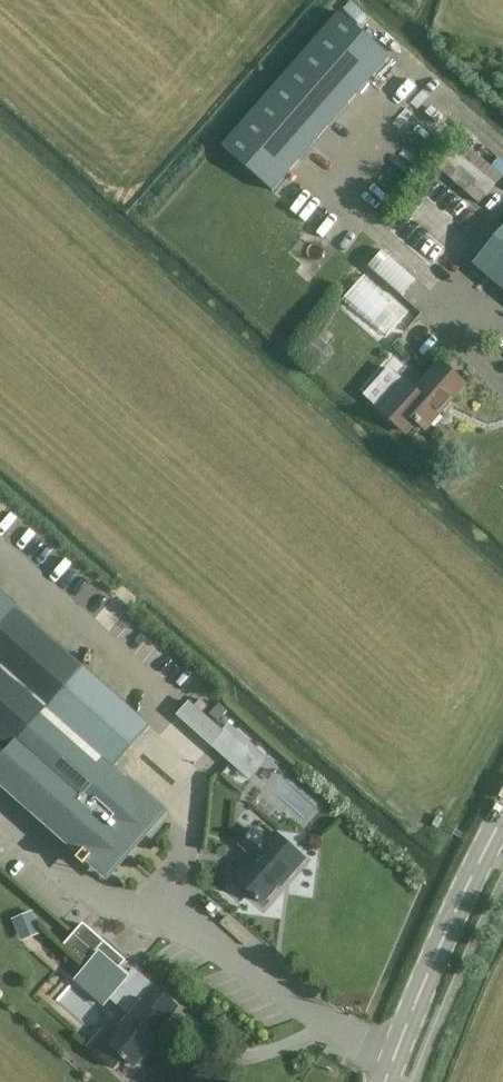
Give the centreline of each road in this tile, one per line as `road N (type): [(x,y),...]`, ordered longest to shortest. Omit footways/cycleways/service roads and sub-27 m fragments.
road 1 (tertiary): [(388,1081),(446,930),(502,815)]

